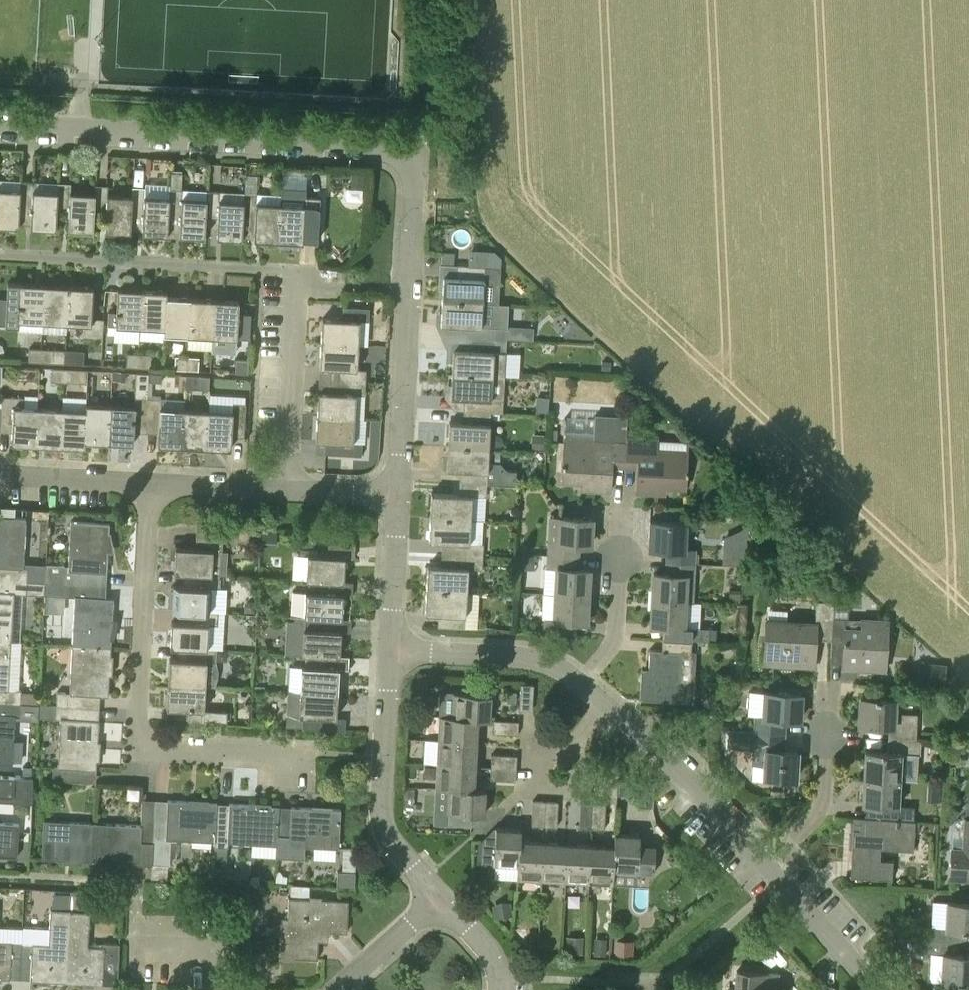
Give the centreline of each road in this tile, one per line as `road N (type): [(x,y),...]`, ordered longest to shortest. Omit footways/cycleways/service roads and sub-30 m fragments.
road 1 (residential): [(398,495),(416,184),(406,156),(377,145),(0,124)]
road 2 (residential): [(286,490),(300,270),(0,254)]
road 3 (residential): [(309,759),(164,752),(142,735),(148,483)]
road 4 (residential): [(441,895),(383,825),(389,650)]
road 5 (residential): [(762,864),(604,703)]
road 6 (residential): [(762,864),(820,809),(829,683)]
road 7 (residential): [(579,683),(540,660),(389,650)]
road 8 (residential): [(579,683),(615,635),(621,507)]
road 9 (residential): [(875,989),(762,864)]
road 10 (residential): [(389,650),(398,495)]
road 11 (residential): [(0,475),(148,483)]
road 12 (residential): [(441,895),(339,989)]
road 13 (residential): [(286,490),(148,483)]

